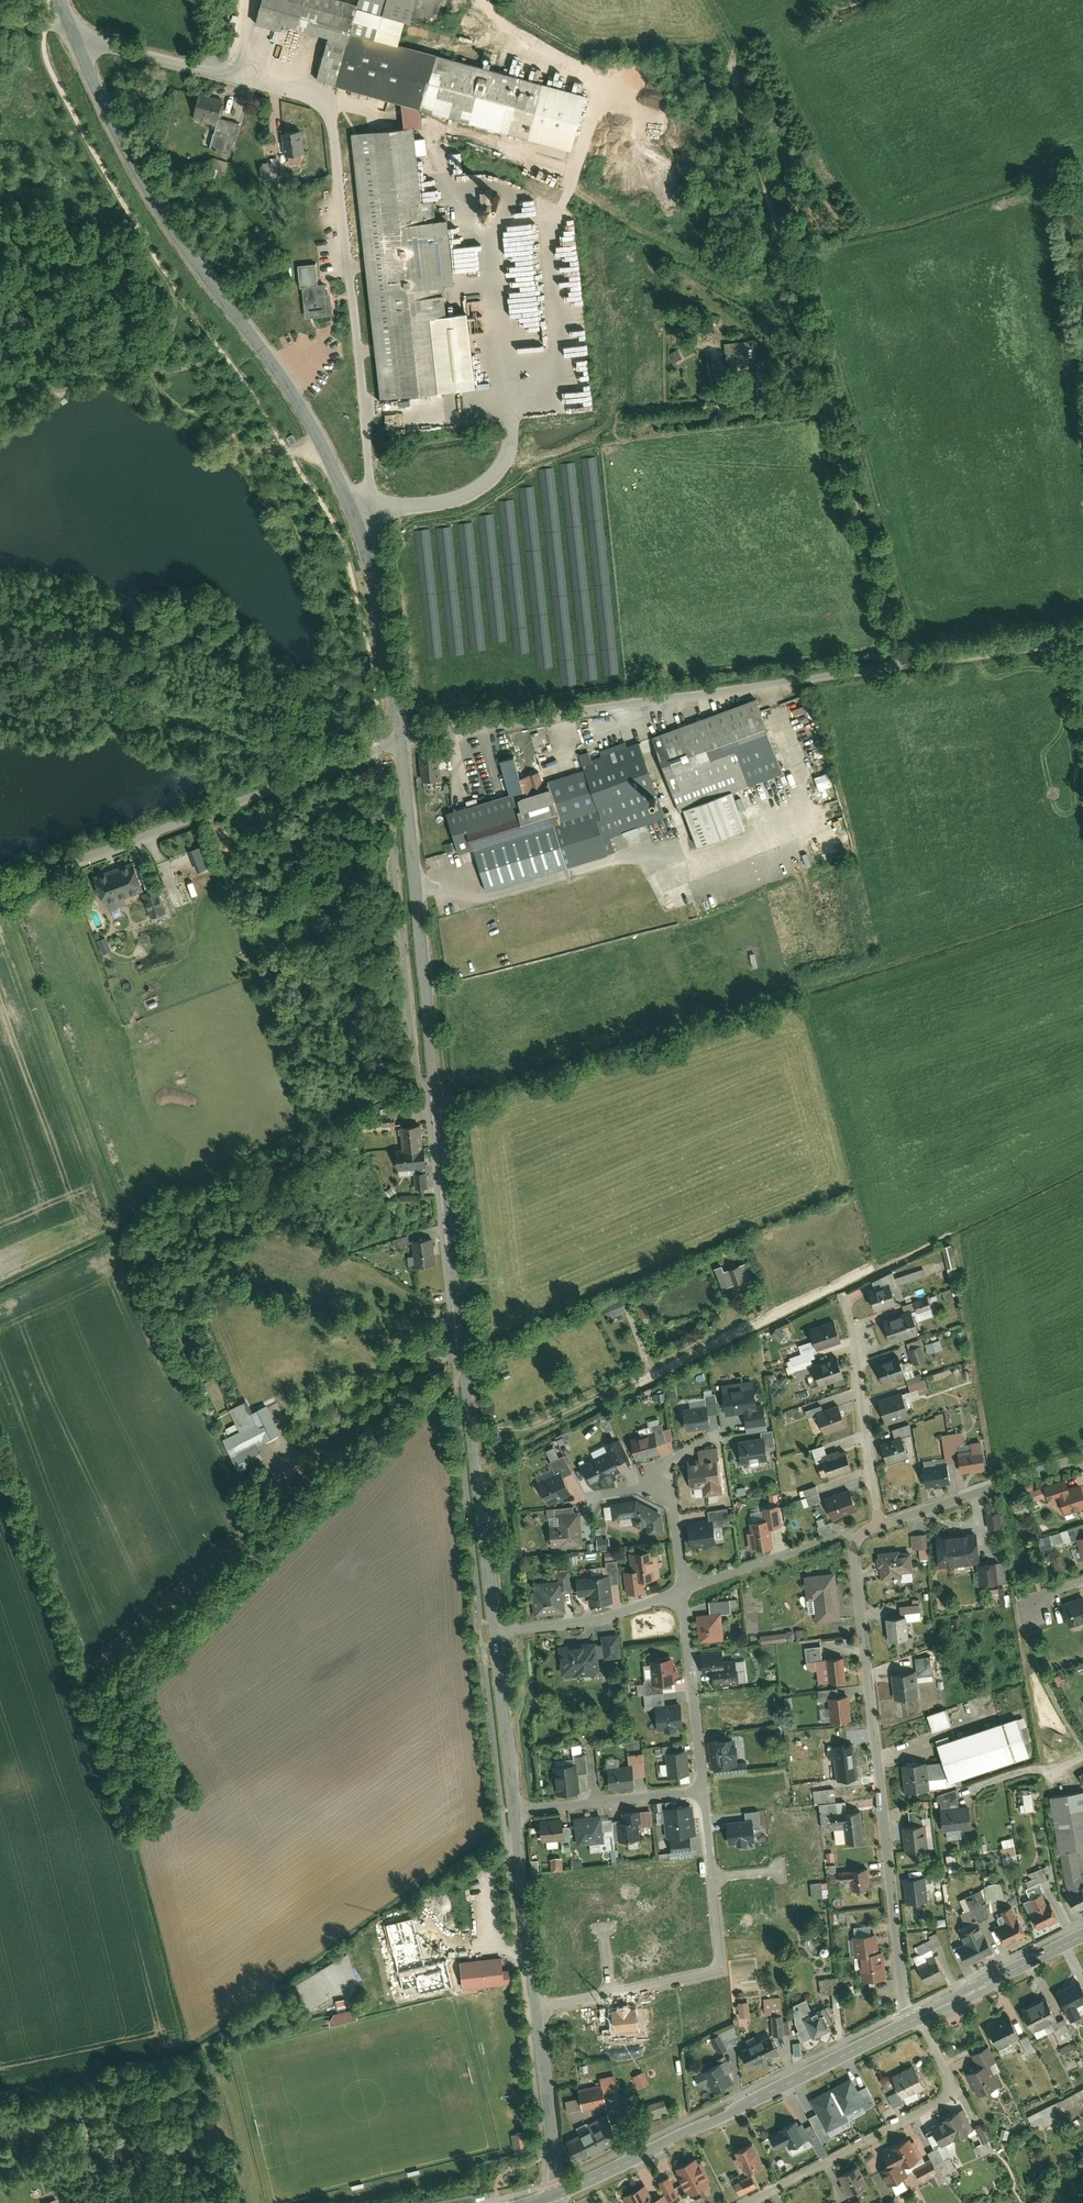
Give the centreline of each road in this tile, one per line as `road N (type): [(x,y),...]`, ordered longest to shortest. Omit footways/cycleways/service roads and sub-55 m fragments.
road 1 (residential): [(500,1633),(403,740)]
road 2 (residential): [(403,740),(366,538),(310,415),(131,156),(64,0)]
road 3 (residential): [(1082,641),(403,740)]
road 4 (track): [(330,112),(346,106),(412,117),(538,158),(568,171),(574,191),(808,319)]
road 5 (residential): [(882,1526),(860,1540),(857,1557),(908,2003),(918,2019)]
road 6 (residential): [(0,890),(403,740)]
road 7 (tertiary): [(559,2195),(918,2019)]
road 8 (track): [(725,38),(735,50),(736,82),(829,388),(816,406)]
road 9 (track): [(309,775),(197,721),(0,715)]
road 10 (residential): [(918,2019),(954,2084),(952,2098),(755,2202)]
road 11 (track): [(828,396),(846,419),(905,667)]
road 12 (track): [(1082,410),(1041,174)]
road 13 (residential): [(882,1526),(846,1296)]
road 14 (residential): [(1082,1461),(882,1526)]
road 15 (residential): [(687,1588),(705,1792)]
road 16 (residential): [(610,1994),(715,1971),(721,1961),(712,1878)]
road 17 (residential): [(540,2009),(519,1813)]
road 18 (residential): [(500,1633),(593,1623),(687,1588)]
road 19 (residential): [(559,2195),(540,2009)]
road 20 (tertiary): [(918,2019),(1082,1937)]
road 21 (residential): [(519,1813),(500,1633)]

